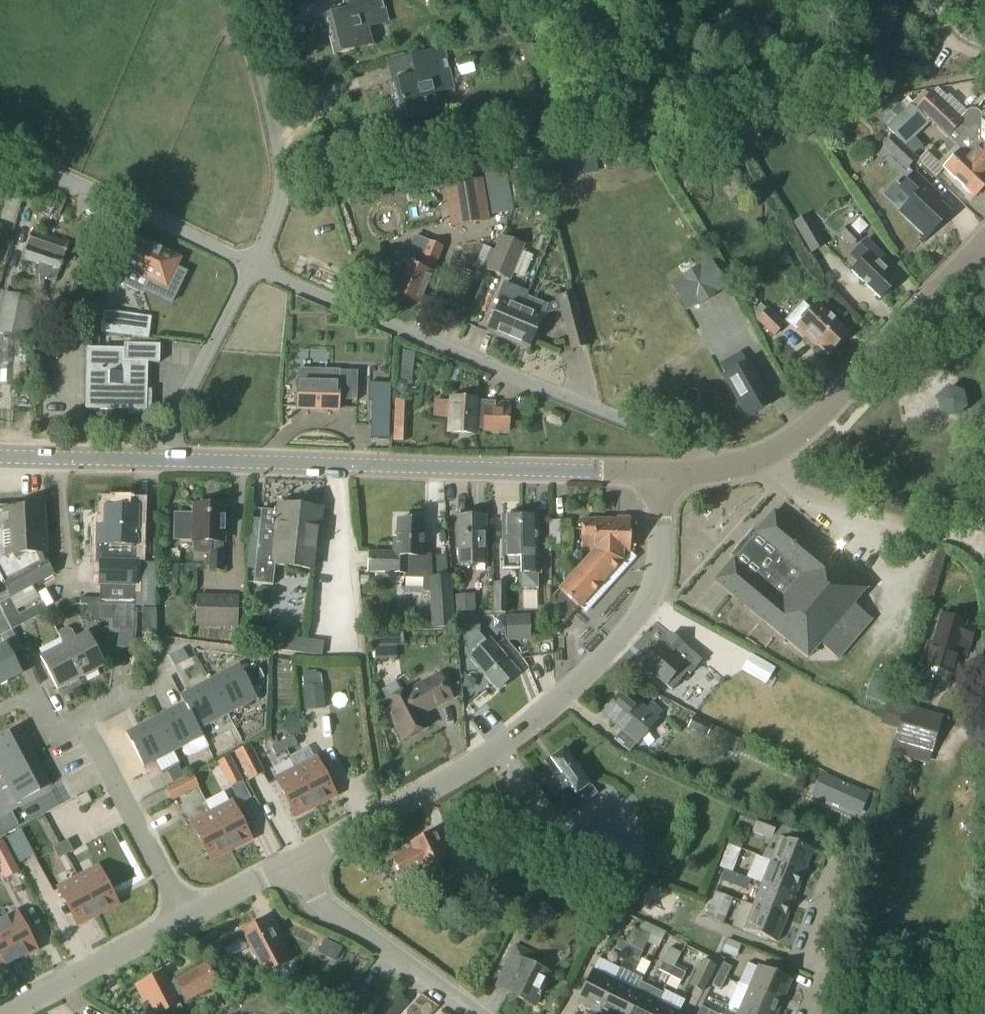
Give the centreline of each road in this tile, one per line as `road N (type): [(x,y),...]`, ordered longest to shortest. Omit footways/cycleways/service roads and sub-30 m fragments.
road 1 (residential): [(286,868),(480,761),(568,693),(654,596),(659,474)]
road 2 (residential): [(711,472),(686,447),(253,269)]
road 3 (tertiary): [(600,473),(168,460)]
road 4 (tertiary): [(773,453),(817,418),(984,242)]
road 5 (residential): [(984,479),(979,541),(811,494),(773,453)]
road 6 (residential): [(253,269),(0,151)]
road 7 (residential): [(253,269),(281,180),(241,0)]
road 8 (residential): [(467,1013),(308,896),(286,868)]
road 9 (residential): [(185,921),(83,728)]
road 10 (residential): [(168,460),(173,423),(253,269)]
road 11 (residential): [(7,1013),(185,921)]
road 12 (residential): [(810,1013),(827,974),(802,962),(842,854)]
road 13 (tertiary): [(0,457),(168,460)]

